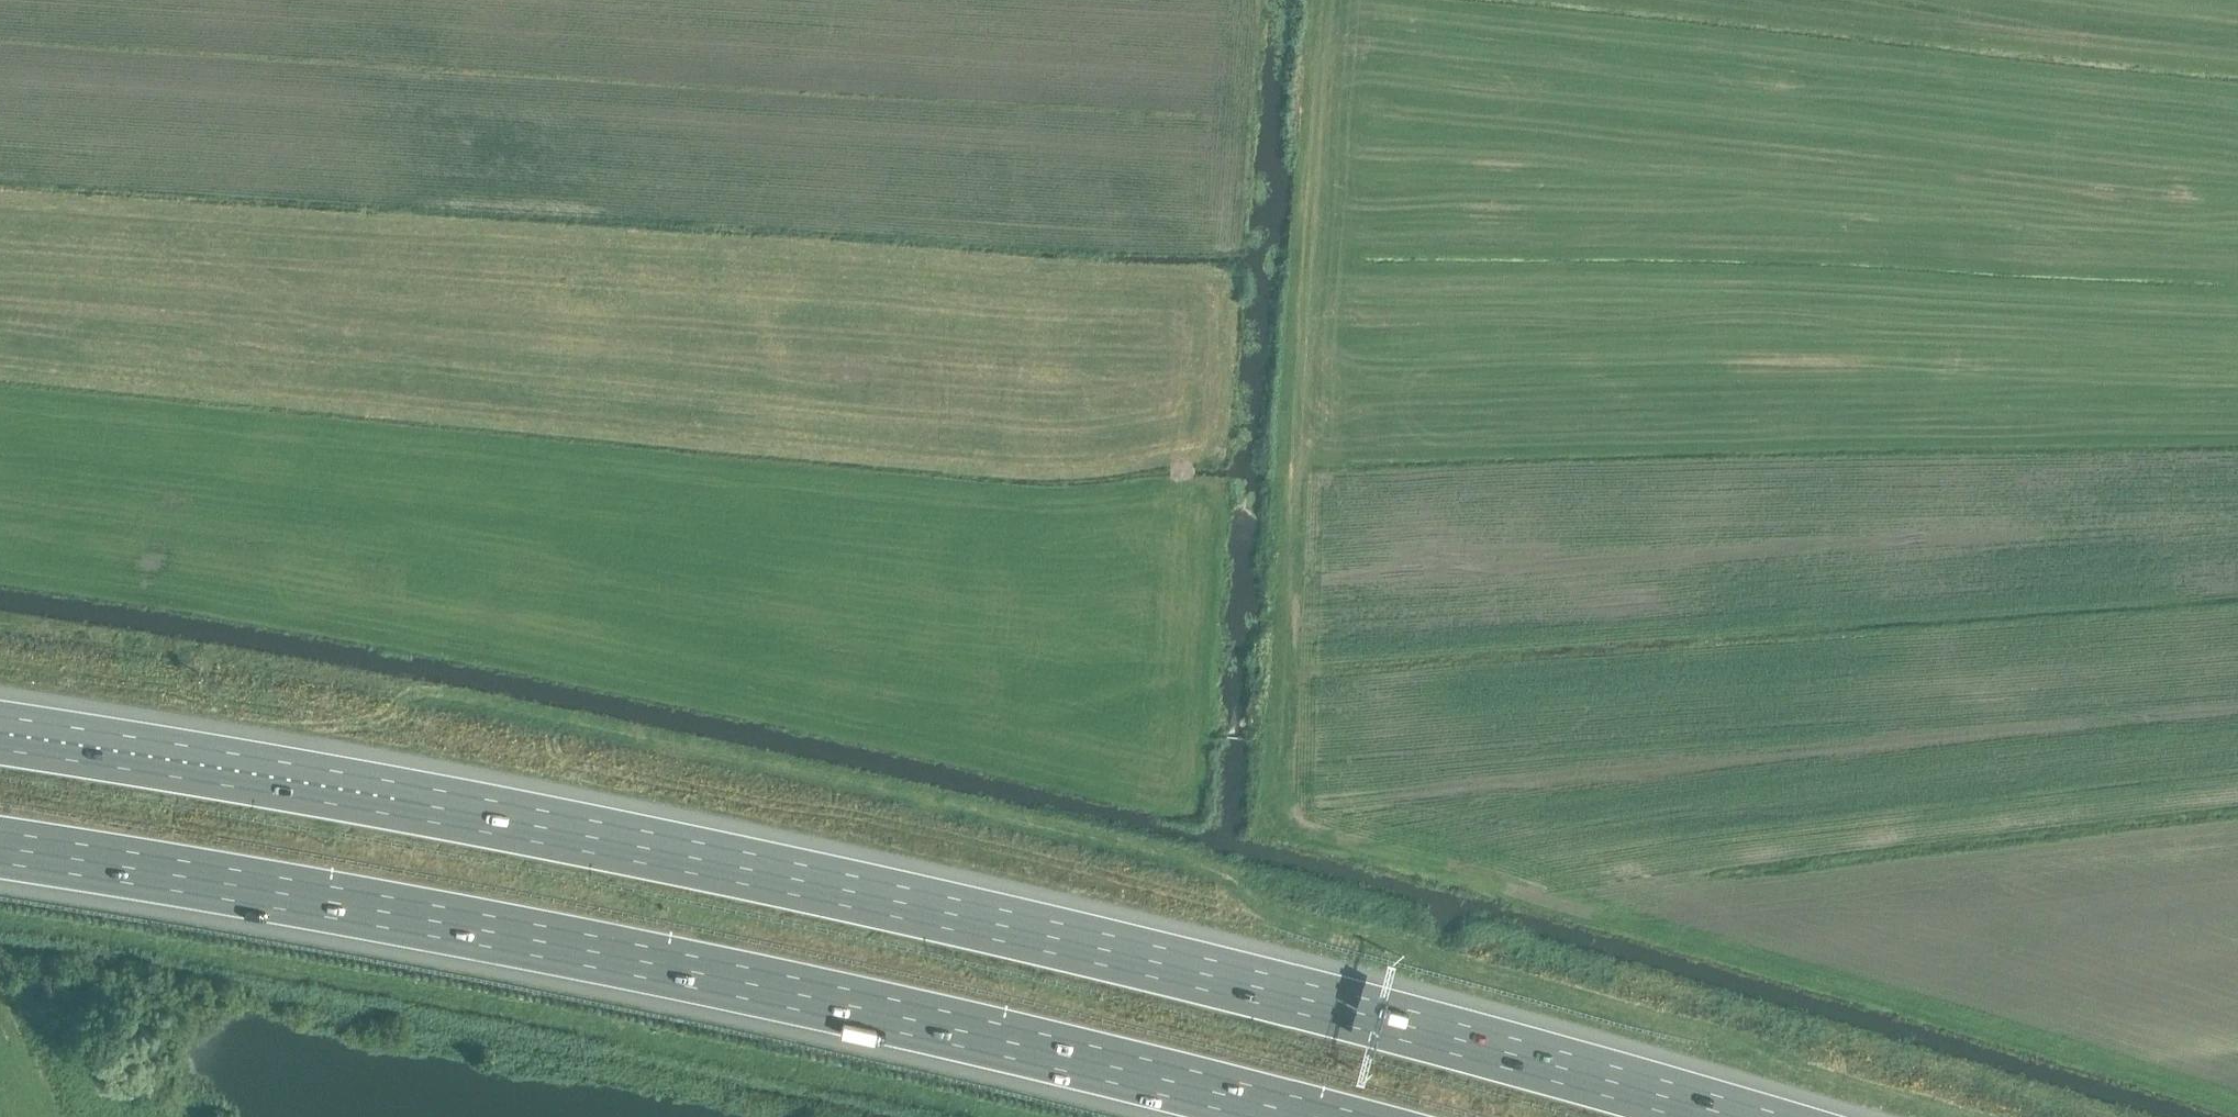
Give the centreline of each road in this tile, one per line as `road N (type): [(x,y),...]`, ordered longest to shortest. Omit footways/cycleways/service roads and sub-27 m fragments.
road 1 (motorway): [(1737,1116),(1379,1015),(1009,922),(393,796),(0,729)]
road 2 (motorway): [(0,843),(595,947),(1024,1040),(1325,1116)]

